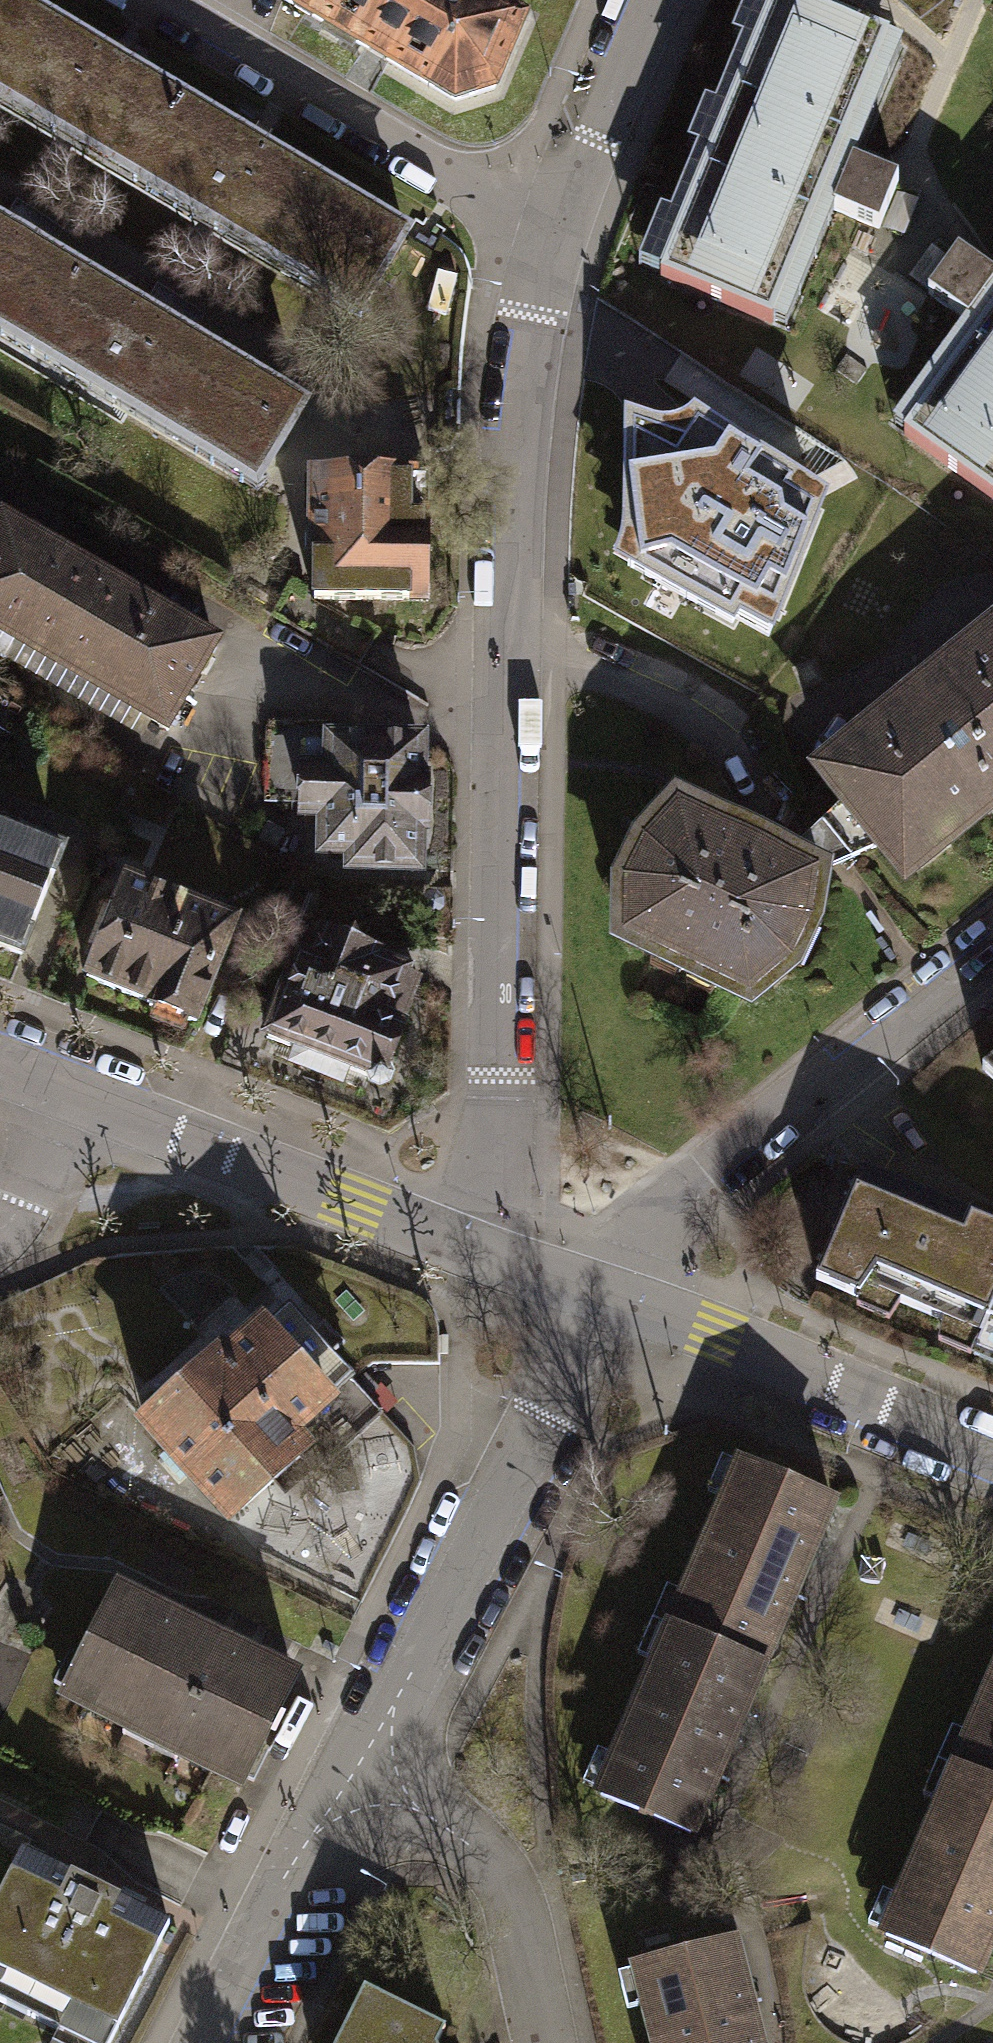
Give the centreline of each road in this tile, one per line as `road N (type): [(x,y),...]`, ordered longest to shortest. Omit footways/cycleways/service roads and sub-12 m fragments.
road 1 (residential): [(460,1250),(478,1196),(493,1079),(505,430),(524,312),(555,220)]
road 2 (residential): [(584,1294),(356,1785)]
road 3 (residential): [(992,942),(709,1170),(584,1294)]
road 4 (residential): [(555,220),(429,172),(141,0)]
road 5 (residential): [(584,1294),(711,1338),(992,1463)]
road 6 (residential): [(66,1092),(460,1250)]
road 7 (residential): [(356,1785),(481,1859),(517,1914),(544,2042)]
road 8 (residential): [(356,1785),(226,2042)]
road 9 (residential): [(555,220),(639,0)]
road 10 (residential): [(0,1217),(66,1092)]
road 11 (residential): [(460,1250),(584,1294)]

